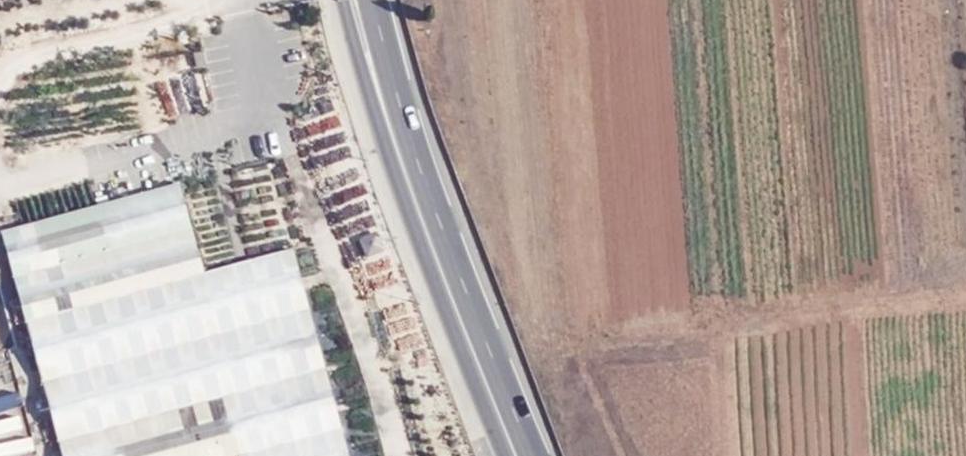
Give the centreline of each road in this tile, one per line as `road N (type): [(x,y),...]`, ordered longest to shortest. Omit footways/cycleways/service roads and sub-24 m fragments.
road 1 (secondary): [(526,455),(410,166),(372,47)]

